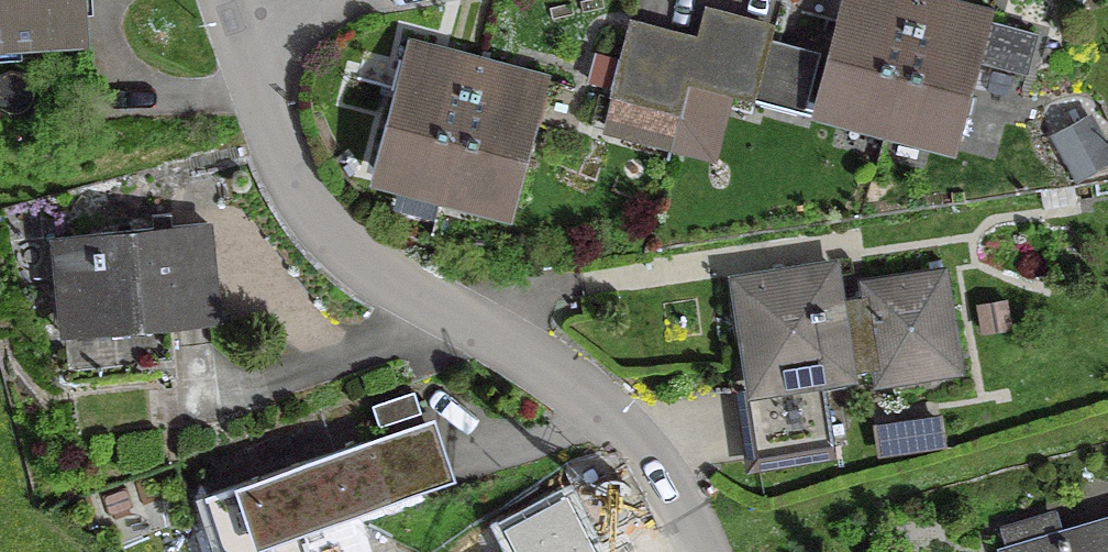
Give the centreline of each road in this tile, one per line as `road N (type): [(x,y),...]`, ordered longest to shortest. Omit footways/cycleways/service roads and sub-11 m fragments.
road 1 (residential): [(244,24),(296,192),(326,237),(368,279),(425,315),(616,413),(658,462),(703,551)]
road 2 (residential): [(244,24),(368,0)]

